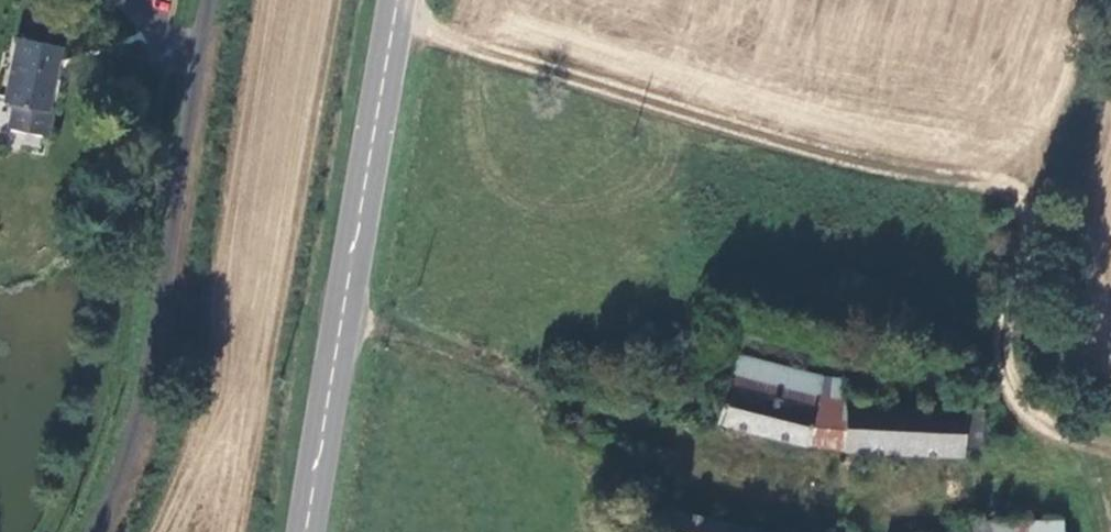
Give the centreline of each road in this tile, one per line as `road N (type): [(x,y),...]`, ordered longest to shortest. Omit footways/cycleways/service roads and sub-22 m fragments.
road 1 (unclassified): [(207,0),(141,398),(94,531)]
road 2 (secondary): [(396,0),(307,531)]

